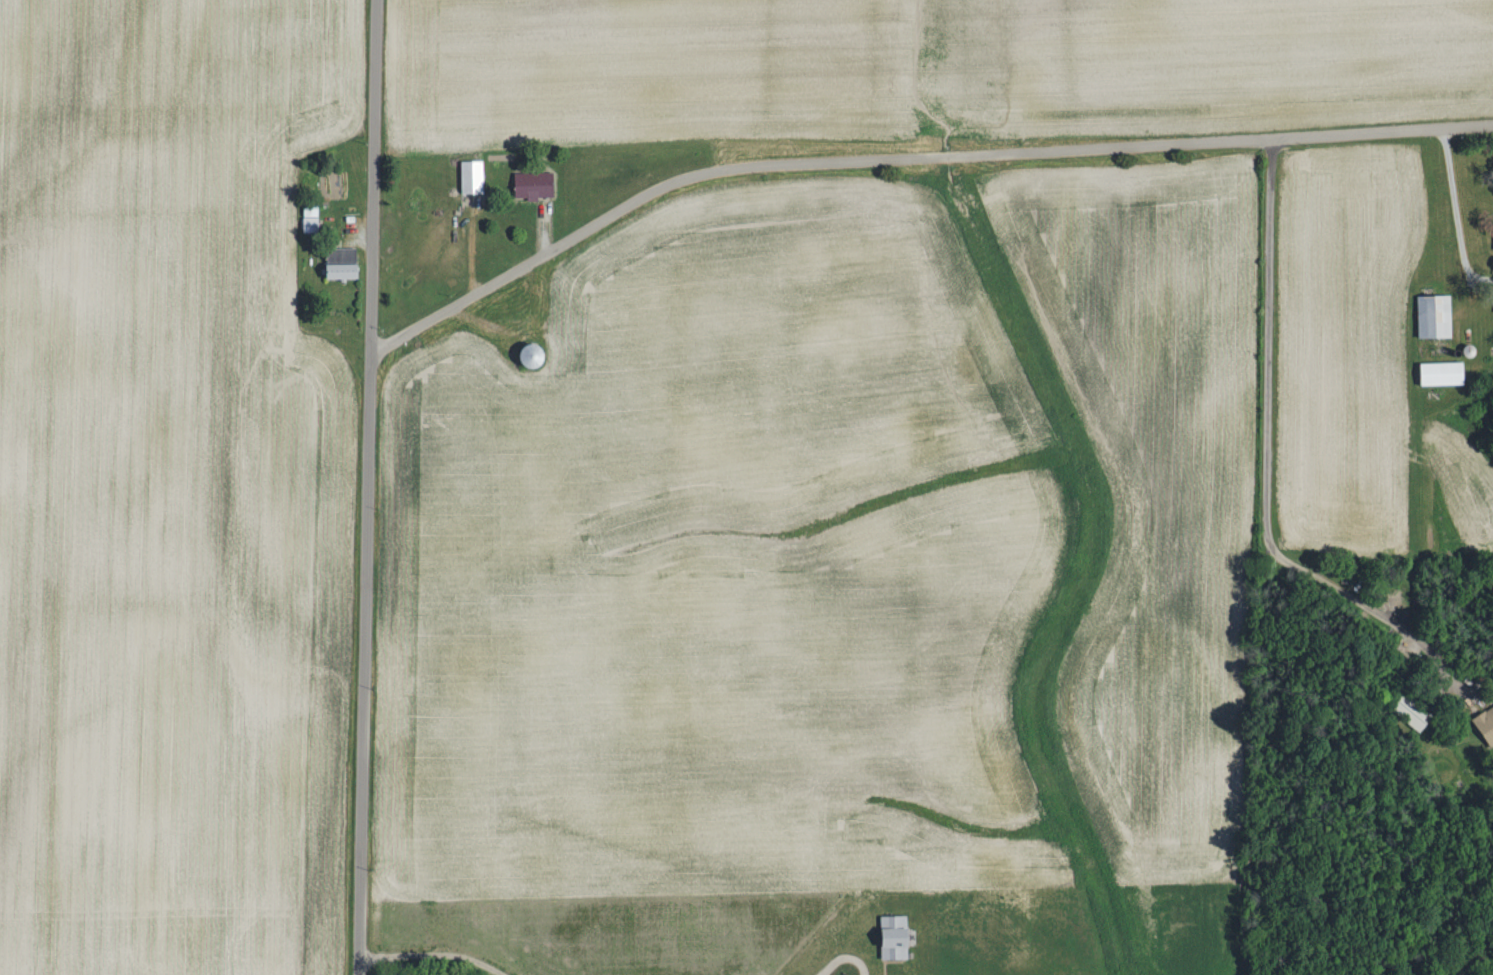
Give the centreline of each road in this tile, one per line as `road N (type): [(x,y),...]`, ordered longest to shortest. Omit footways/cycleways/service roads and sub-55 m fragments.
road 1 (residential): [(373,348),(663,185),(712,169),(1492,122)]
road 2 (residential): [(361,974),(378,0)]

